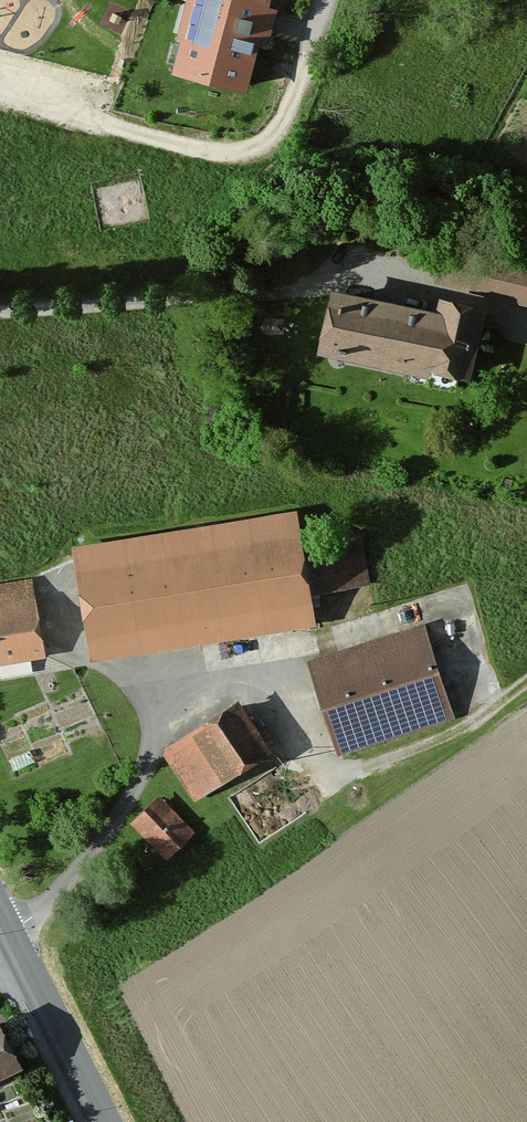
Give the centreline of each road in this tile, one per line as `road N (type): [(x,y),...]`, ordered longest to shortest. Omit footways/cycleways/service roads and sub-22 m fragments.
road 1 (residential): [(326,0),(285,124),(256,151),(220,151),(0,87)]
road 2 (track): [(526,684),(493,709),(371,766),(329,769),(256,692)]
road 3 (secondary): [(97,1121),(19,971)]

